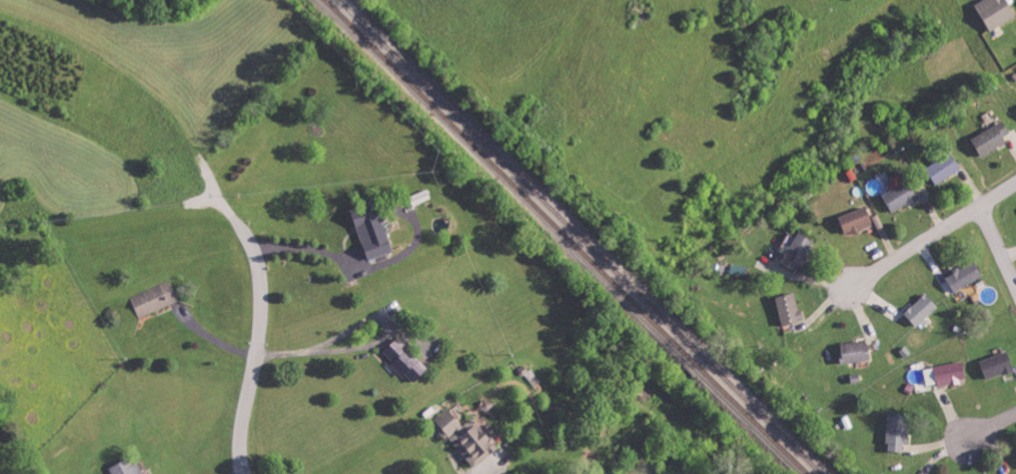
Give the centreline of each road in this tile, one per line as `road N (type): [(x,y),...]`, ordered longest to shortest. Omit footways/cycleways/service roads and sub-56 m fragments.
road 1 (residential): [(244,473),(238,442),(260,293),(234,216)]
road 2 (residential): [(1015,184),(850,285)]

